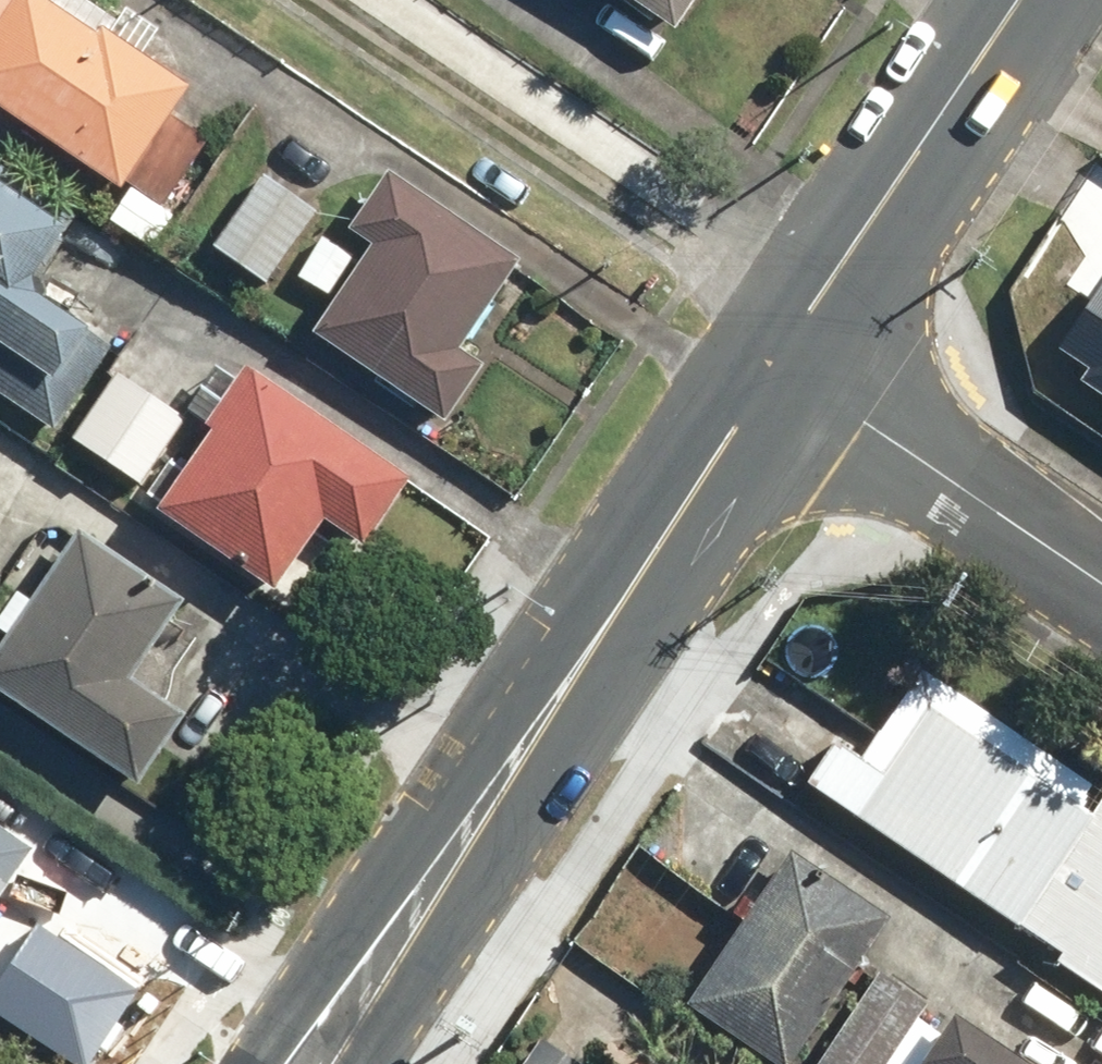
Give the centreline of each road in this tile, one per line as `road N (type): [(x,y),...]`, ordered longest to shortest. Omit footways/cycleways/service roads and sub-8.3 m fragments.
road 1 (secondary): [(779,364),(313,1063)]
road 2 (secondary): [(1025,0),(779,364)]
road 3 (residential): [(779,364),(1101,583)]

